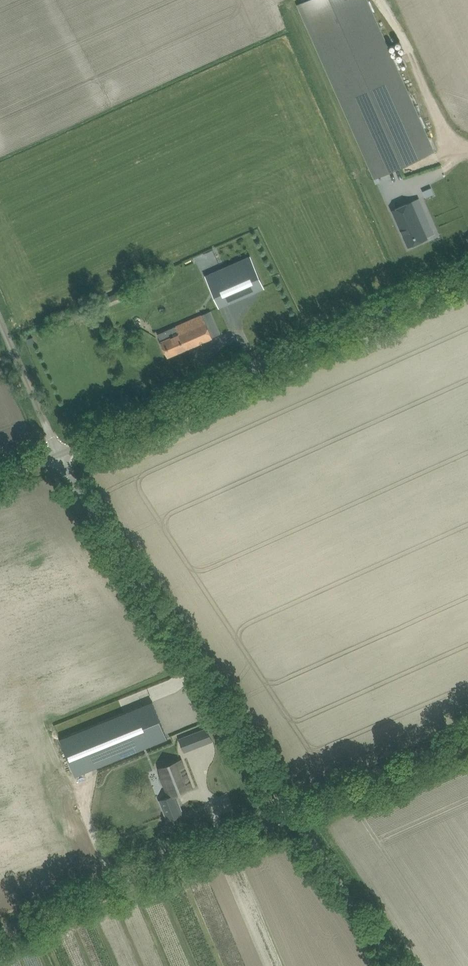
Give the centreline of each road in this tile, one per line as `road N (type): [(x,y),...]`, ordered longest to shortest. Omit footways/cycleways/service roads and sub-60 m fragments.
road 1 (unclassified): [(59,456),(467,277)]
road 2 (unclassified): [(293,815),(59,456)]
road 3 (unclassified): [(0,930),(293,815)]
road 4 (unclassified): [(293,815),(467,740)]
road 5 (unclassified): [(394,965),(293,815)]
road 6 (track): [(59,456),(0,318)]

